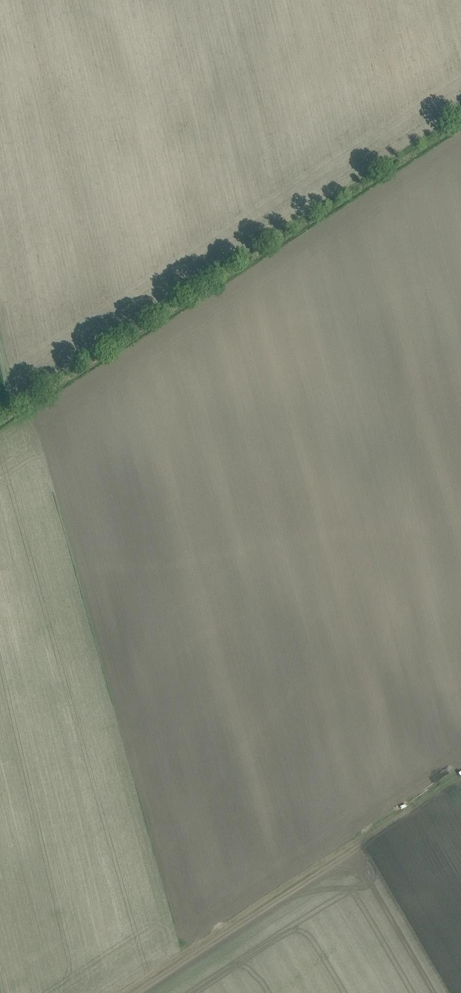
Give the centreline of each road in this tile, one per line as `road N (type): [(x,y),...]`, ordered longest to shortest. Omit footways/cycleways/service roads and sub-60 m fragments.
road 1 (track): [(460,773),(127,992)]

